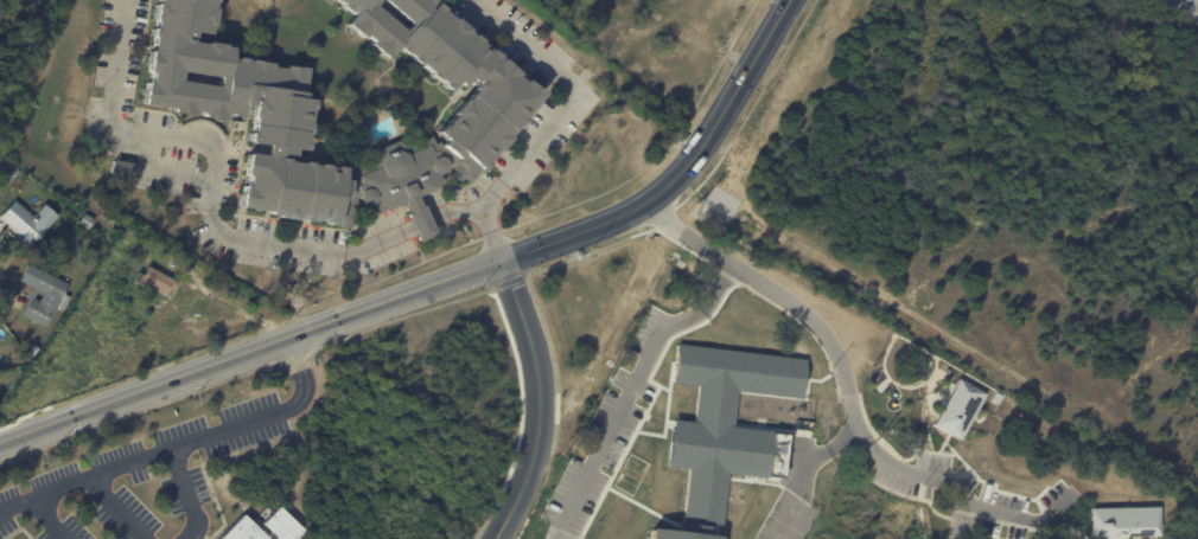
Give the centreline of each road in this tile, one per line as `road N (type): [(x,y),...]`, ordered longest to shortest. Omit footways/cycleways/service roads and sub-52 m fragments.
road 1 (tertiary): [(0,441),(502,261)]
road 2 (residential): [(494,538),(533,461),(541,399),(531,341),(502,261)]
road 3 (tertiary): [(689,163),(789,0)]
road 4 (tertiary): [(559,239),(636,207),(689,163)]

